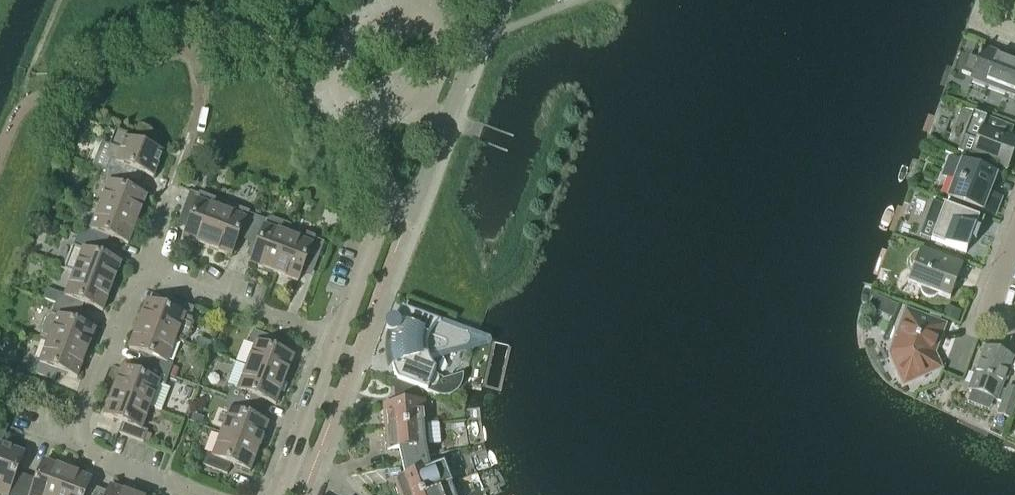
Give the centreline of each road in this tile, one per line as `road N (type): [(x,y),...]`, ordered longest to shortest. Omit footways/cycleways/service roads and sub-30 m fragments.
road 1 (unclassified): [(335,332),(383,209),(408,212),(487,1)]
road 2 (residential): [(335,332),(146,260)]
road 3 (residential): [(78,415),(146,260)]
road 4 (residential): [(205,494),(95,457),(78,437),(78,415)]
road 5 (unclassified): [(288,459),(335,332)]
road 6 (residential): [(146,260),(193,139)]

